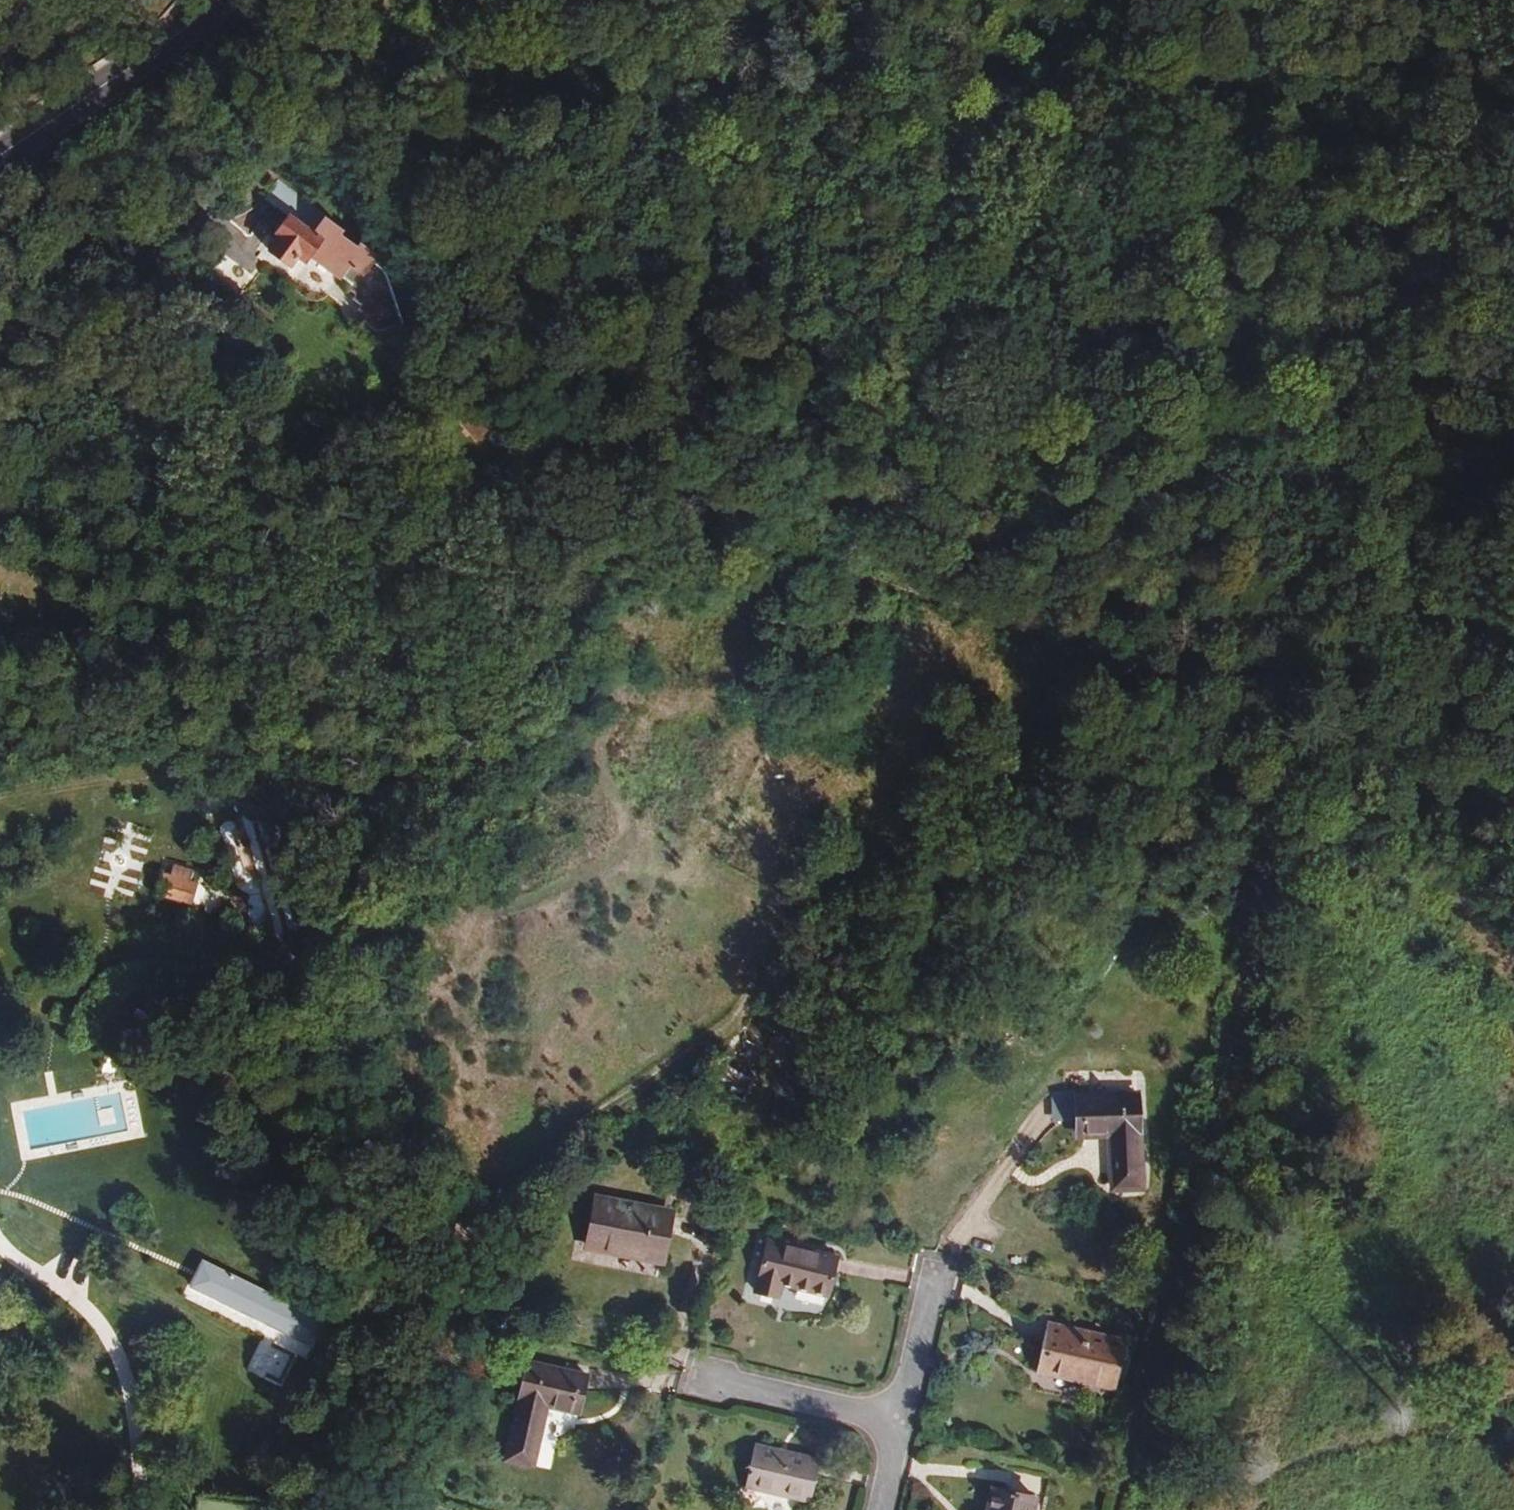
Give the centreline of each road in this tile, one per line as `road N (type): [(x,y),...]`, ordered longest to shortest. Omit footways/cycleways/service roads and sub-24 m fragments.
road 1 (track): [(1513,1402),(1321,1455),(1243,1509)]
road 2 (secondary): [(228,0),(0,163)]
road 3 (residential): [(898,1424),(695,1381)]
road 4 (residential): [(898,1424),(938,1269)]

